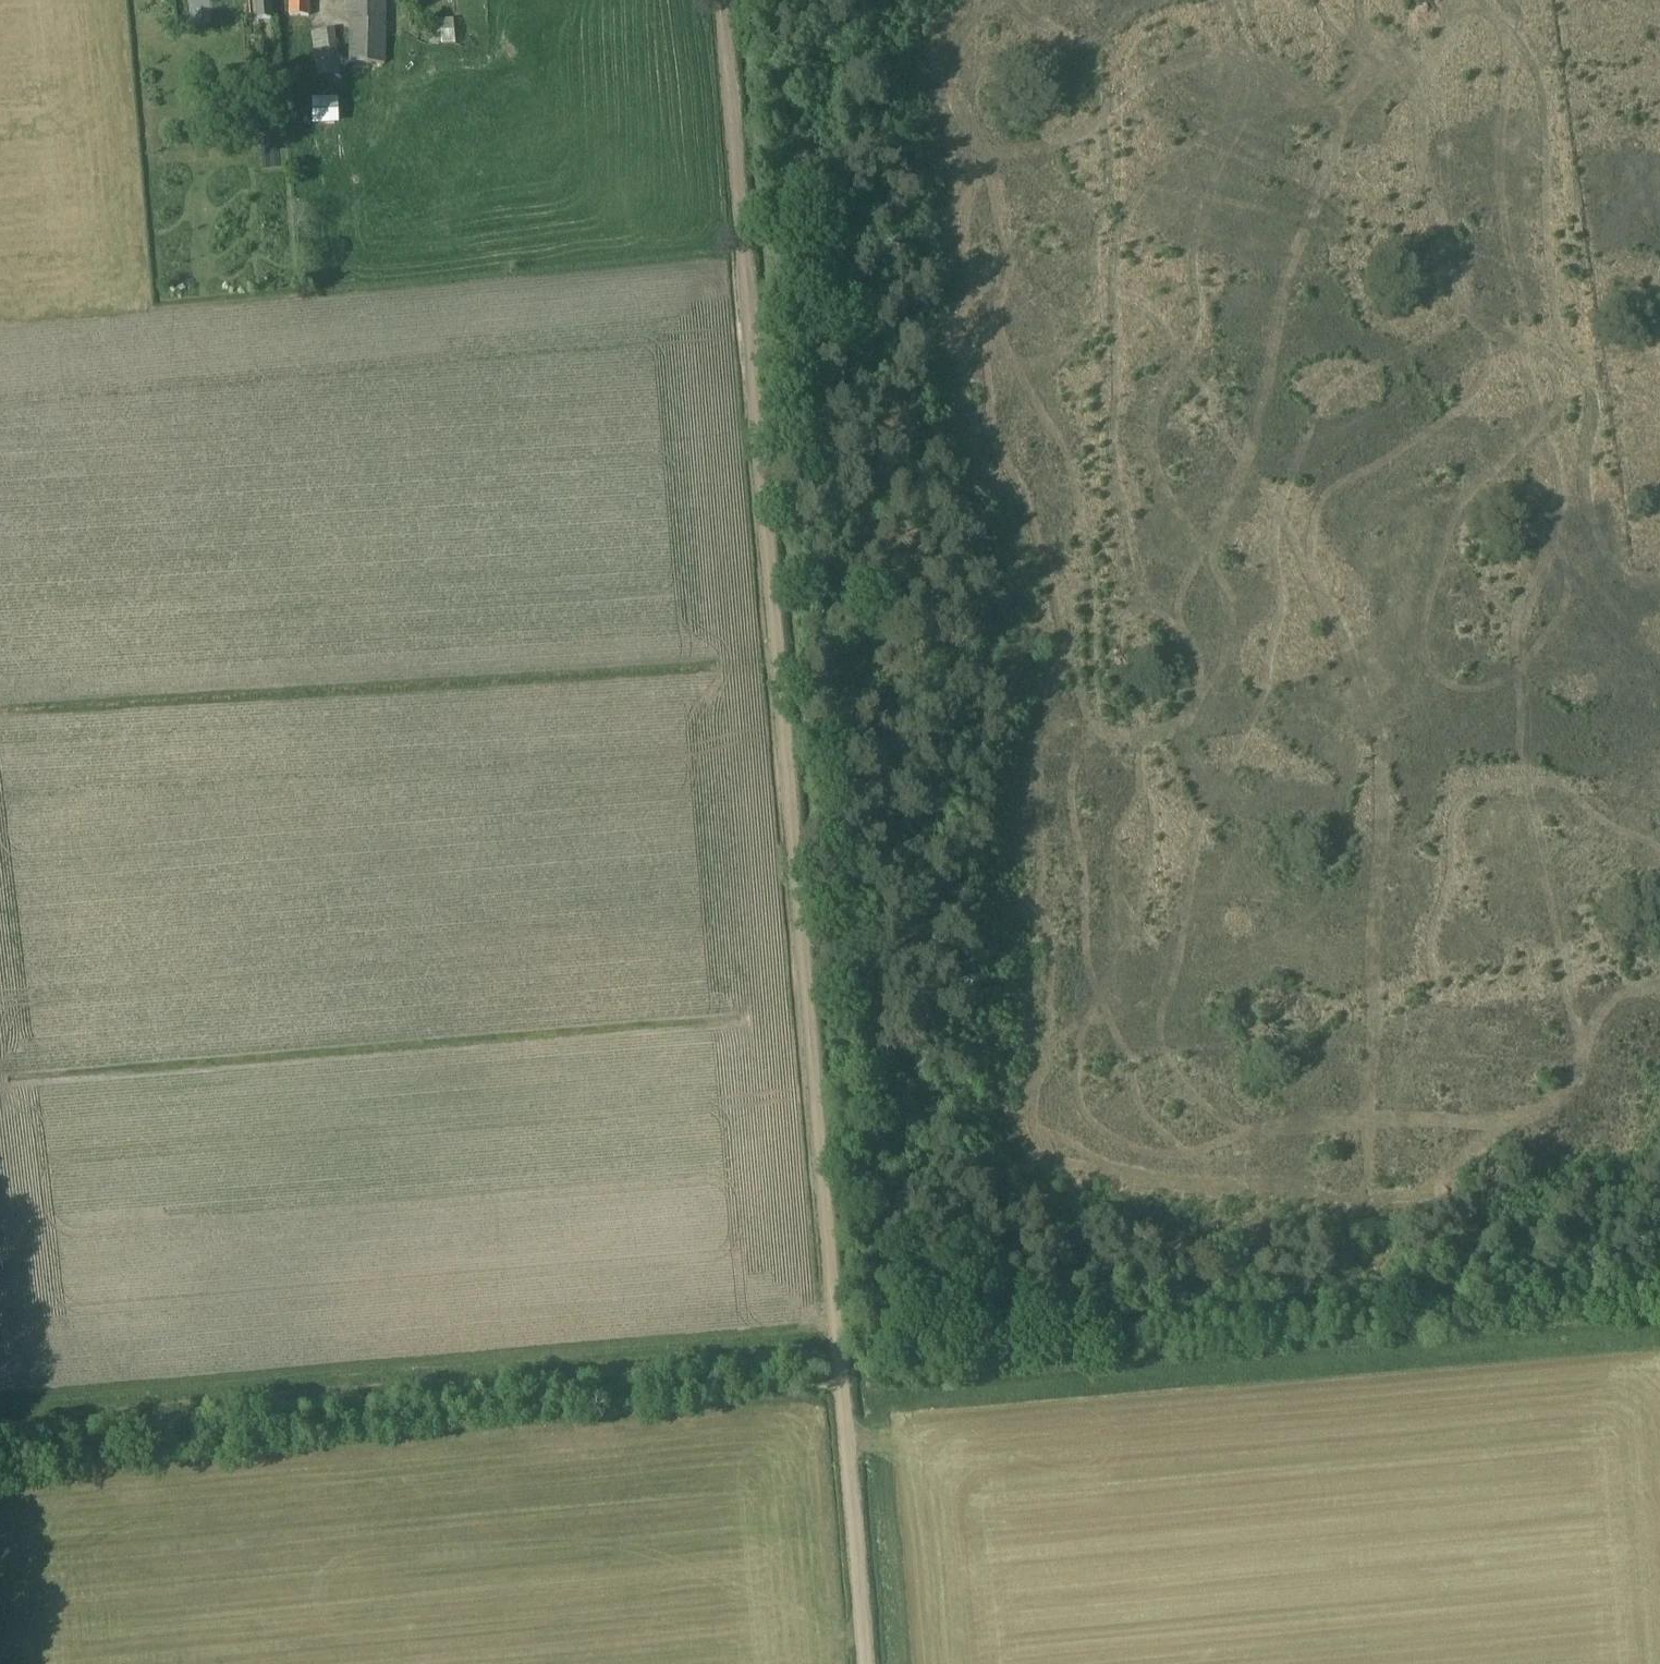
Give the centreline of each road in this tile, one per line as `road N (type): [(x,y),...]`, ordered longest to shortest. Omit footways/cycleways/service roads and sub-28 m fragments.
road 1 (track): [(722,0),(840,1381)]
road 2 (track): [(840,1381),(864,1663)]

